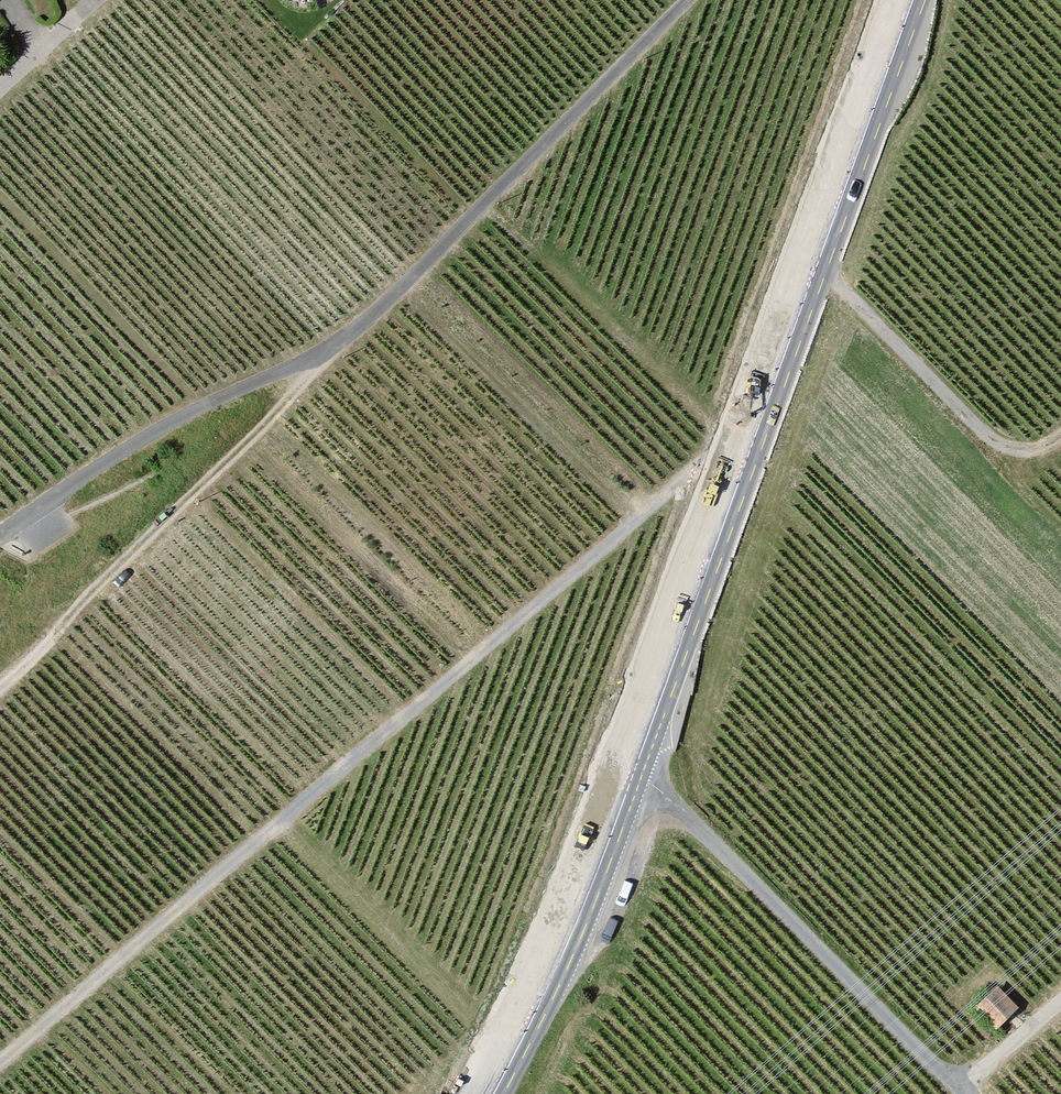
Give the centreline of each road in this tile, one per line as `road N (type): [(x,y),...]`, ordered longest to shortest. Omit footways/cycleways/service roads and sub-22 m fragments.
road 1 (secondary): [(914,0),(637,768),(549,986),(493,1093)]
road 2 (track): [(0,1059),(709,459),(745,463)]
road 3 (track): [(0,534),(137,442),(318,358),(366,321),(686,0)]
road 4 (track): [(964,1093),(637,768)]
road 5 (track): [(0,688),(306,381),(318,358)]
road 6 (track): [(818,262),(987,436),(1010,450),(1041,450),(1060,438)]
road 7 (track): [(1060,1005),(962,1091)]
road 8 (track): [(0,86),(95,0)]

